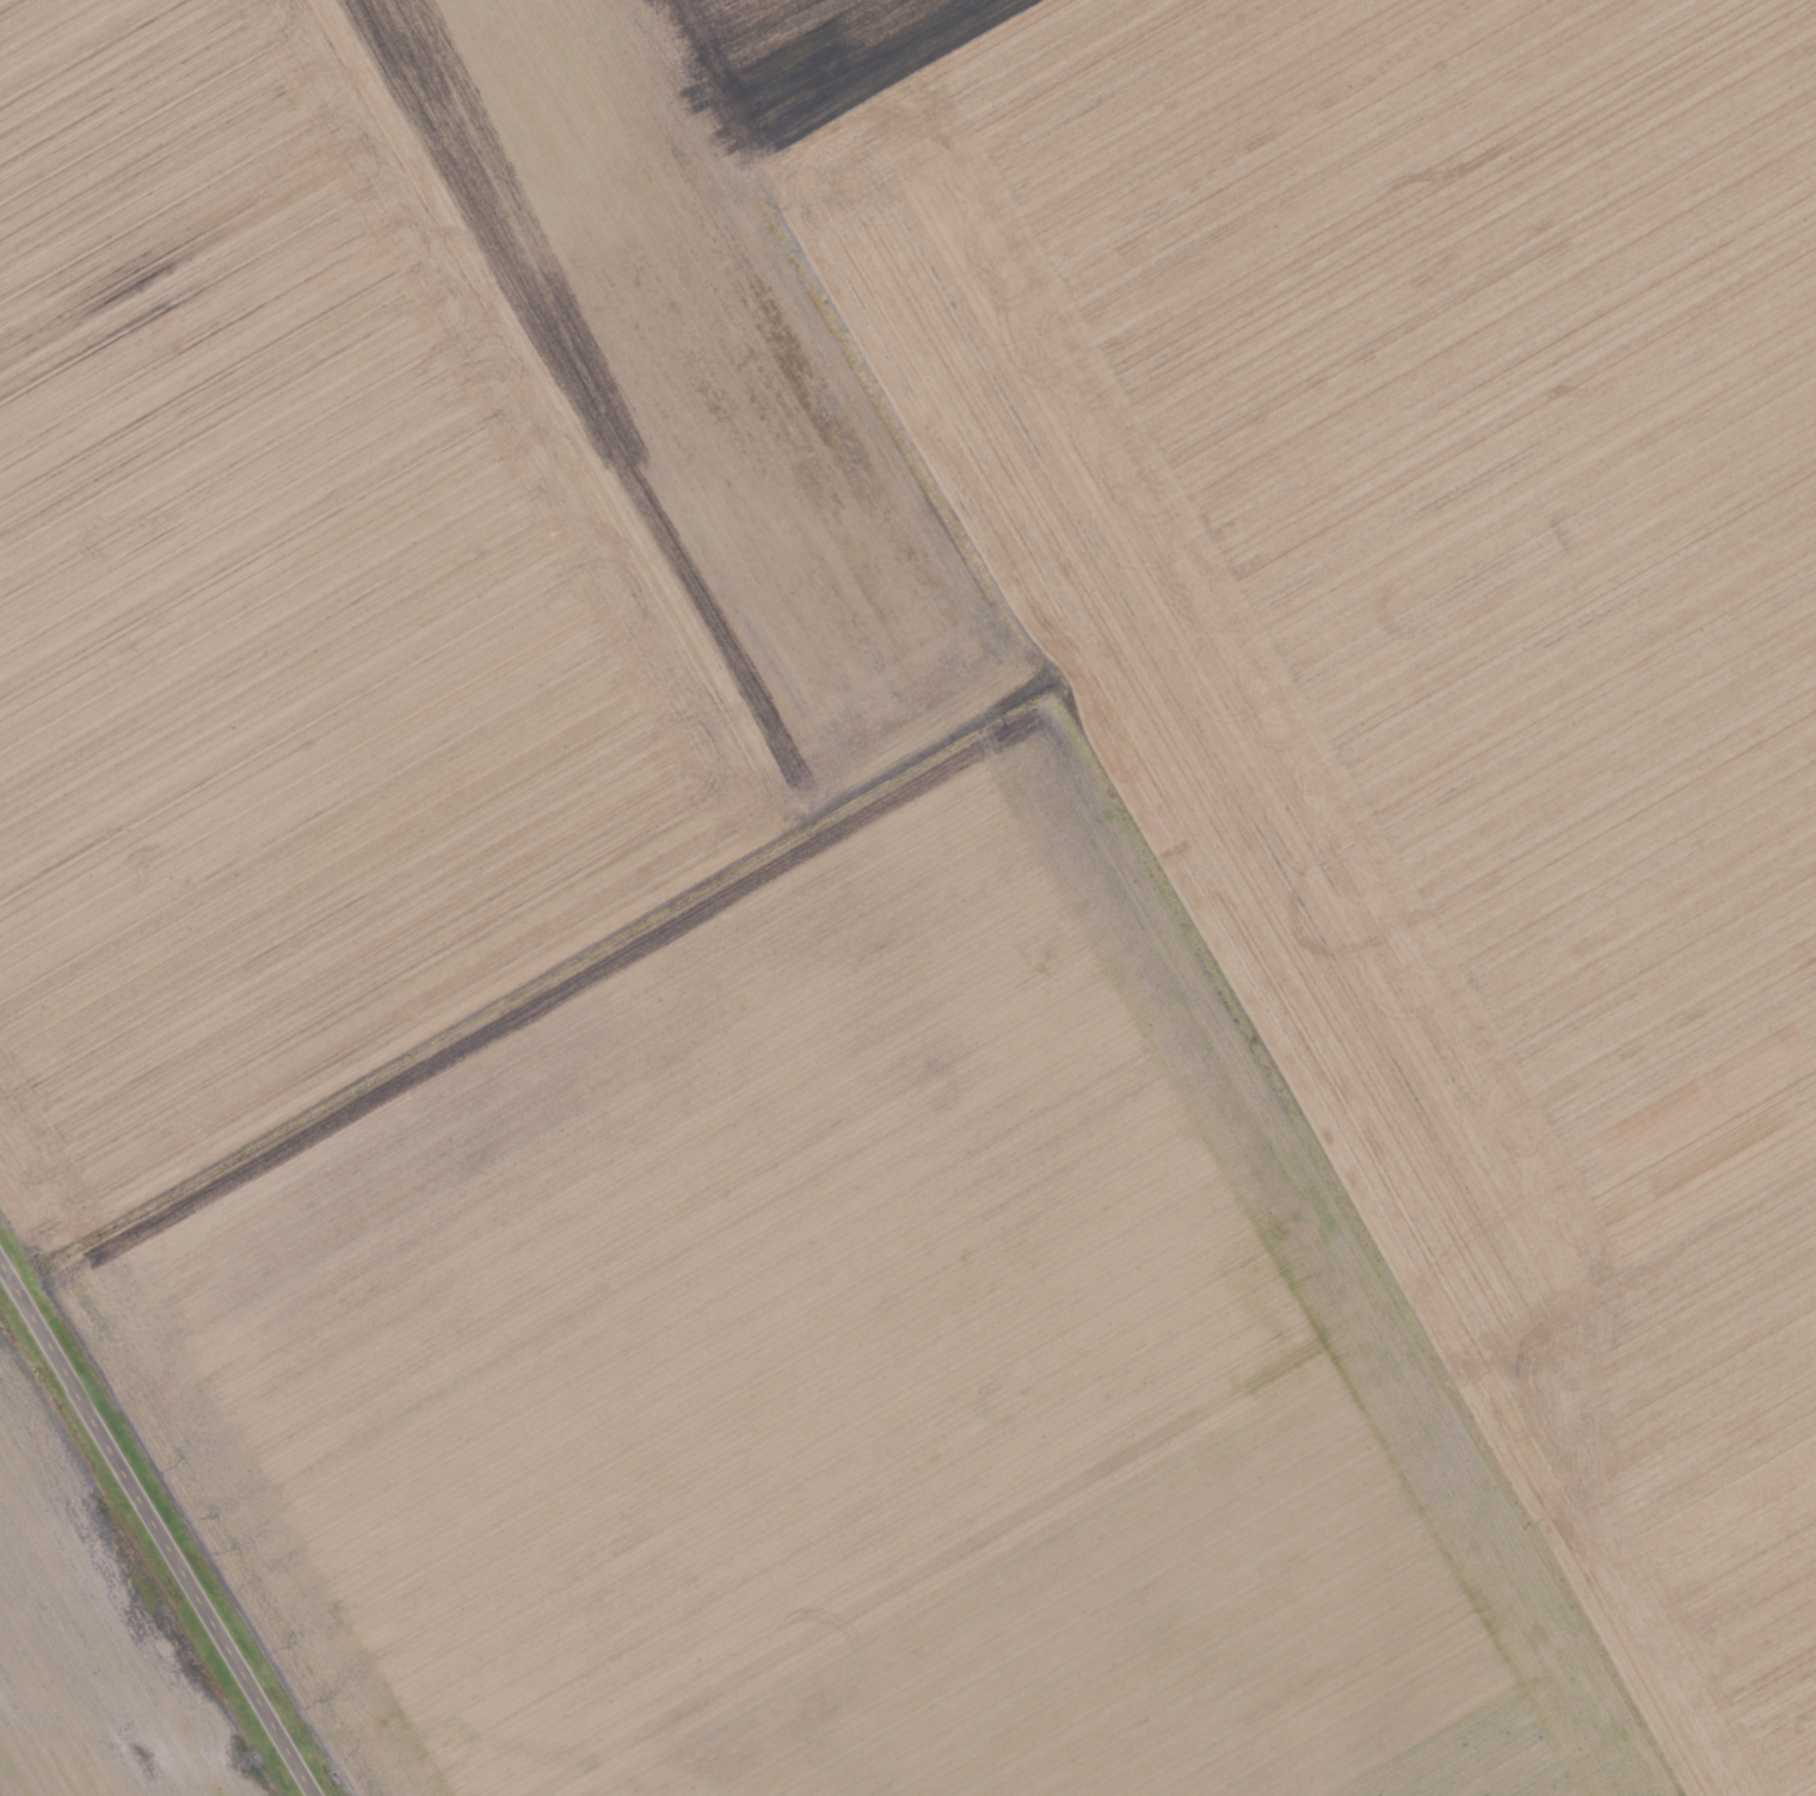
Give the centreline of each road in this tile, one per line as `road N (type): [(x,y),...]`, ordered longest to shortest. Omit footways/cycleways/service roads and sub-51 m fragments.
road 1 (residential): [(1691,1795),(832,278),(662,0)]
road 2 (residential): [(2,1264),(1053,665)]
road 3 (secondary): [(316,1795),(0,1260)]

